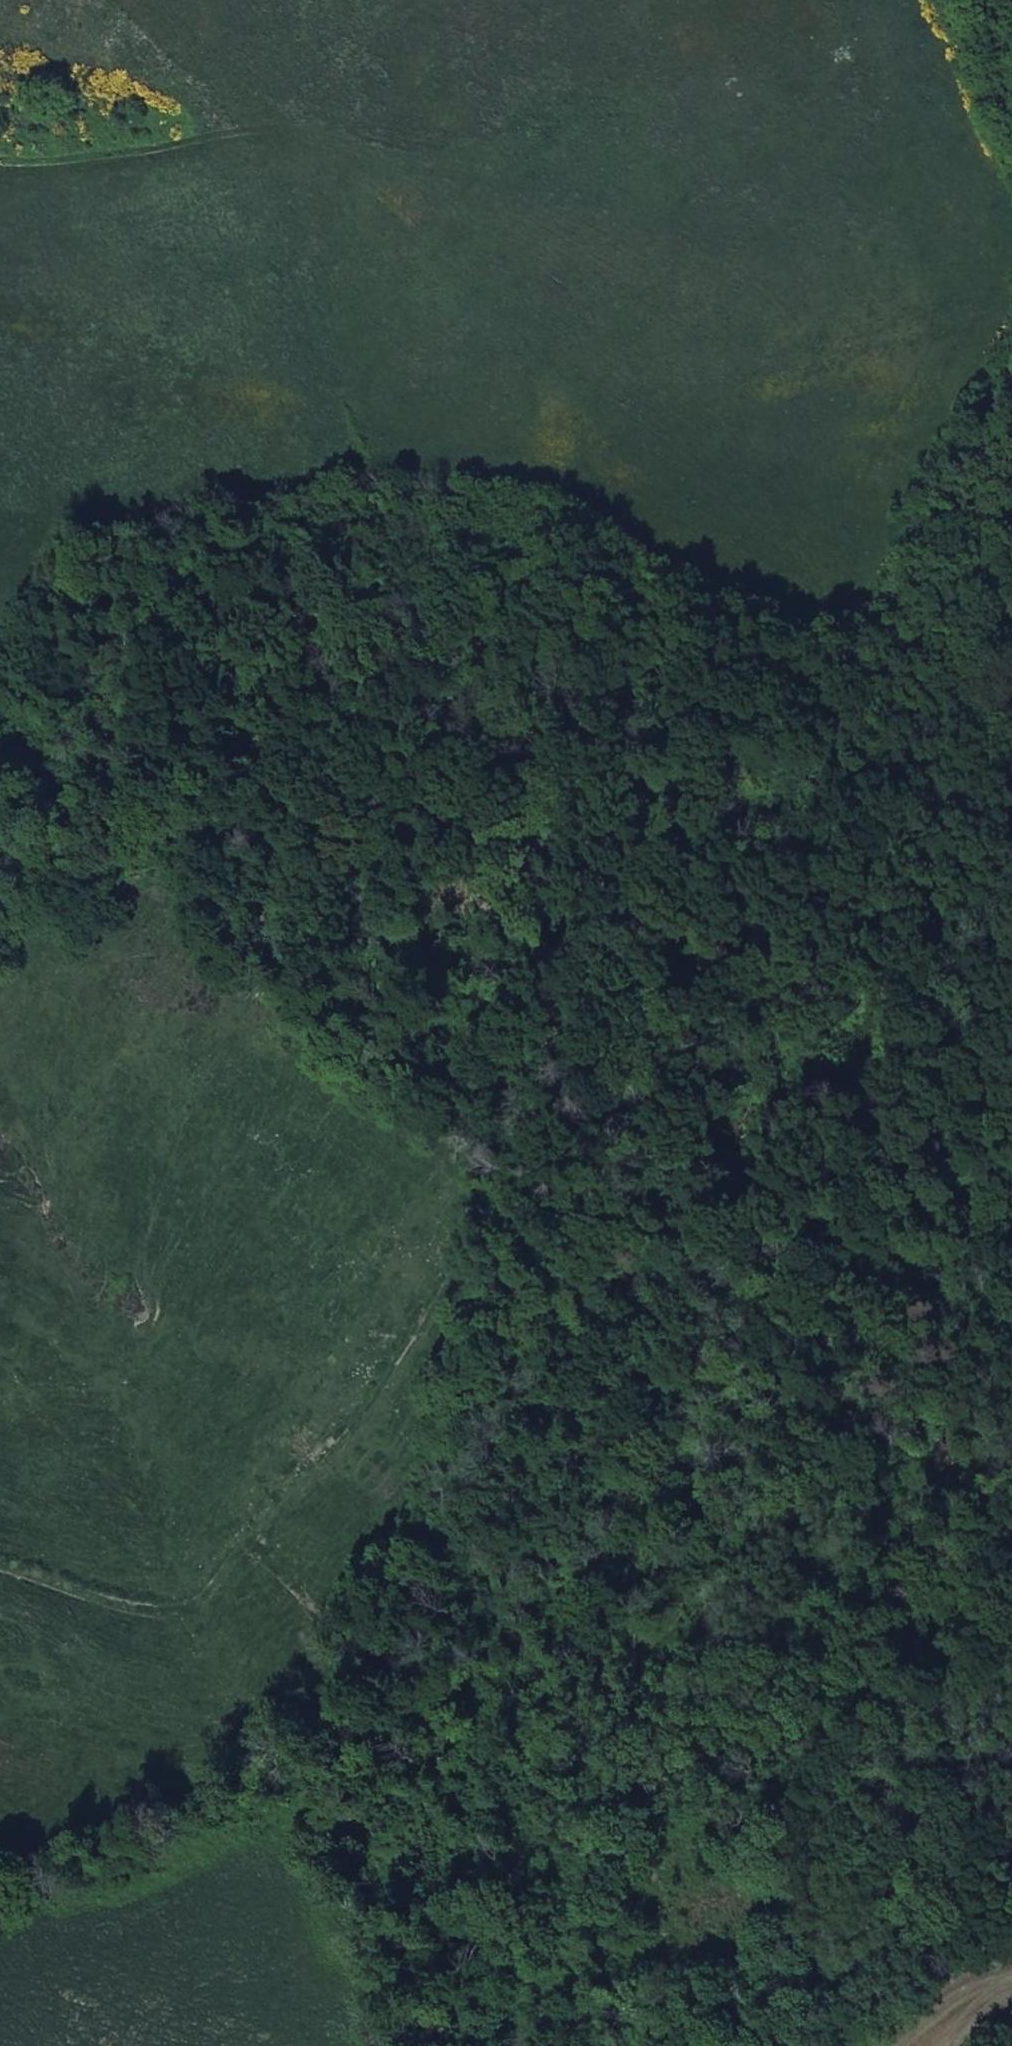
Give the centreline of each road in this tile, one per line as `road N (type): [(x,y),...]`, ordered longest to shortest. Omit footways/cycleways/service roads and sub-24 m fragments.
road 1 (track): [(1011,1279),(961,1282),(783,1512),(642,1657),(564,1753),(468,2001),(437,2045)]

